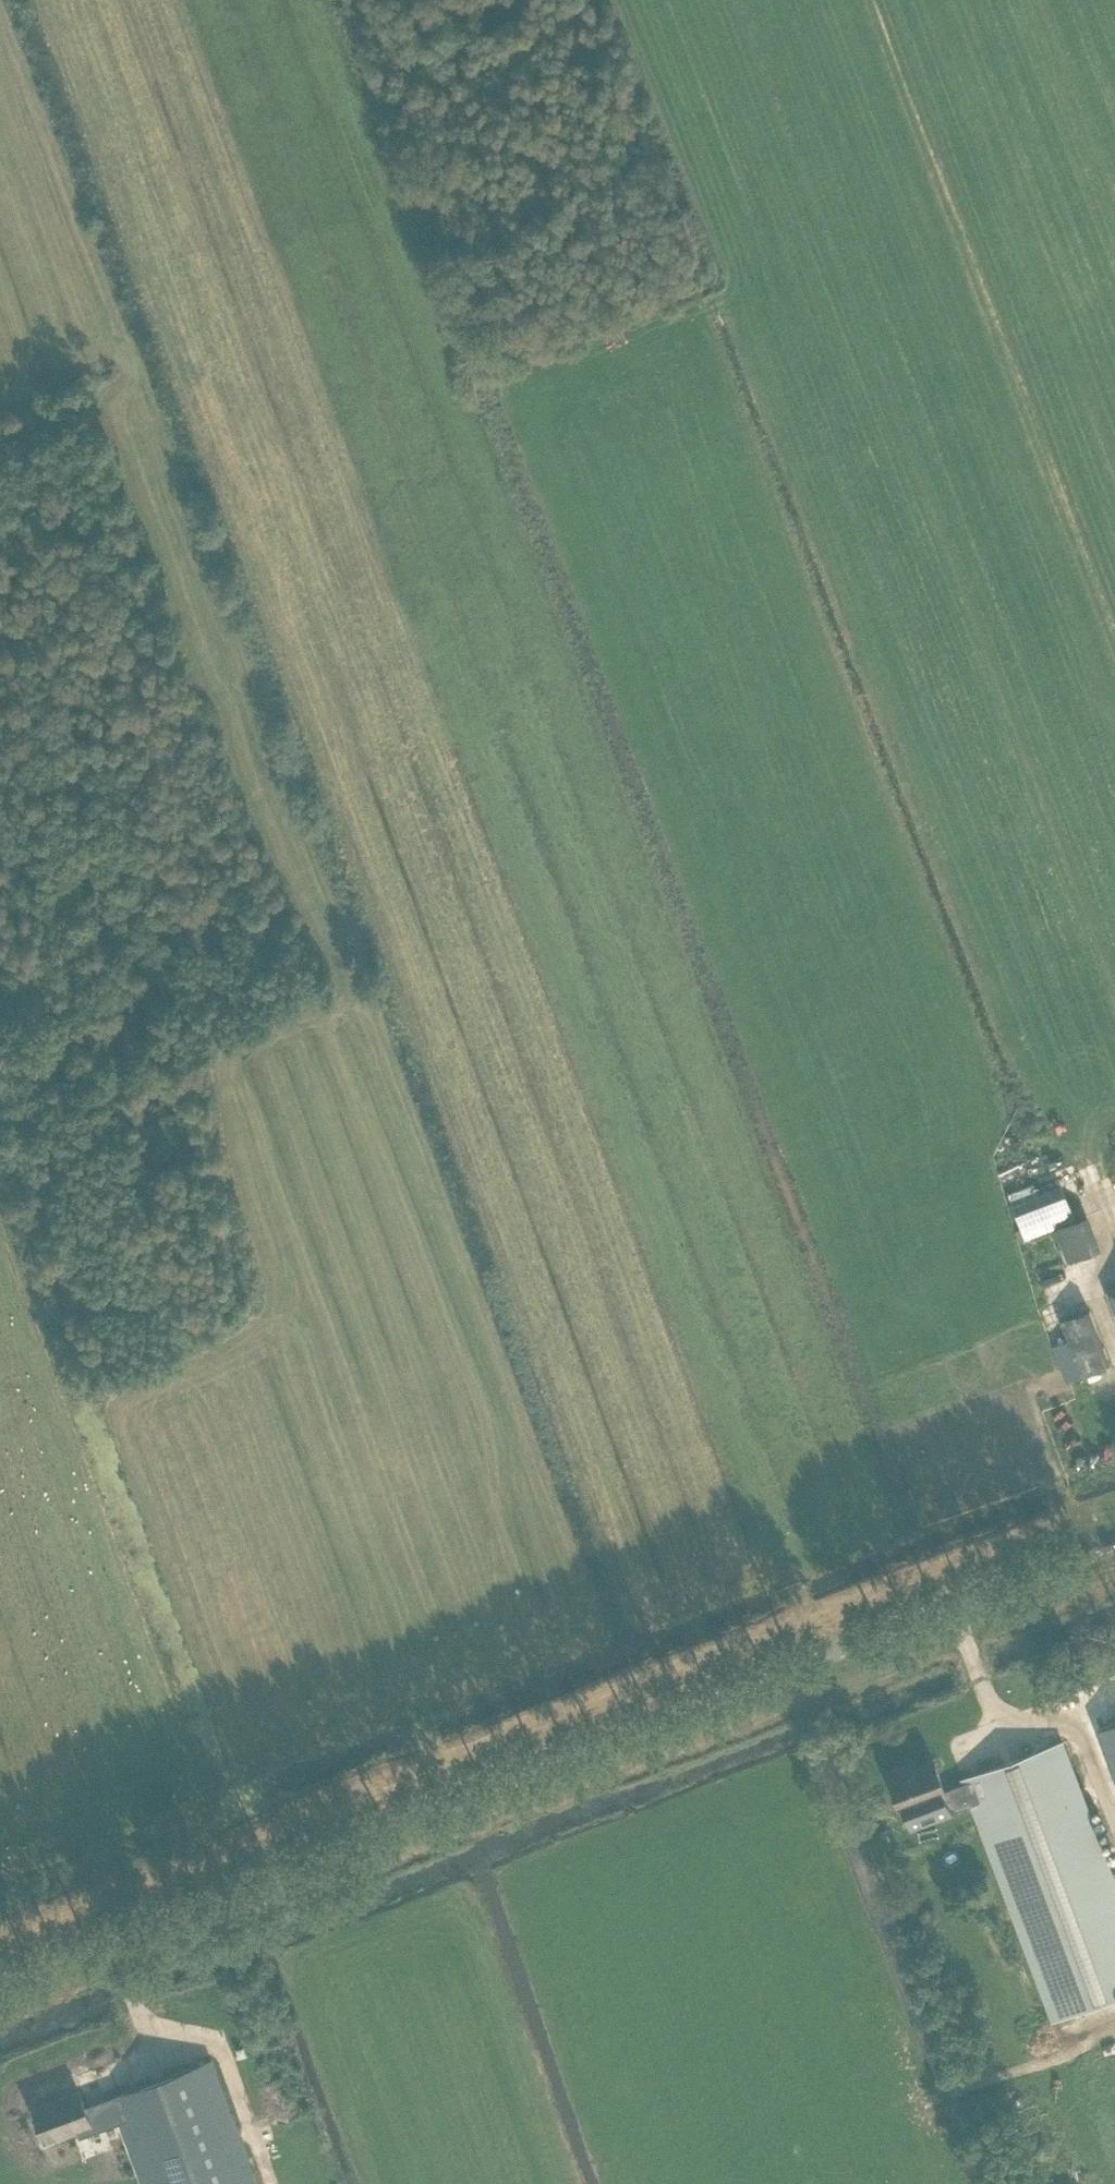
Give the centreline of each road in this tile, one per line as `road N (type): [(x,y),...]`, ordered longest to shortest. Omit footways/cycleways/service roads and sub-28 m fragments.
road 1 (unclassified): [(0,1981),(1114,1539)]

